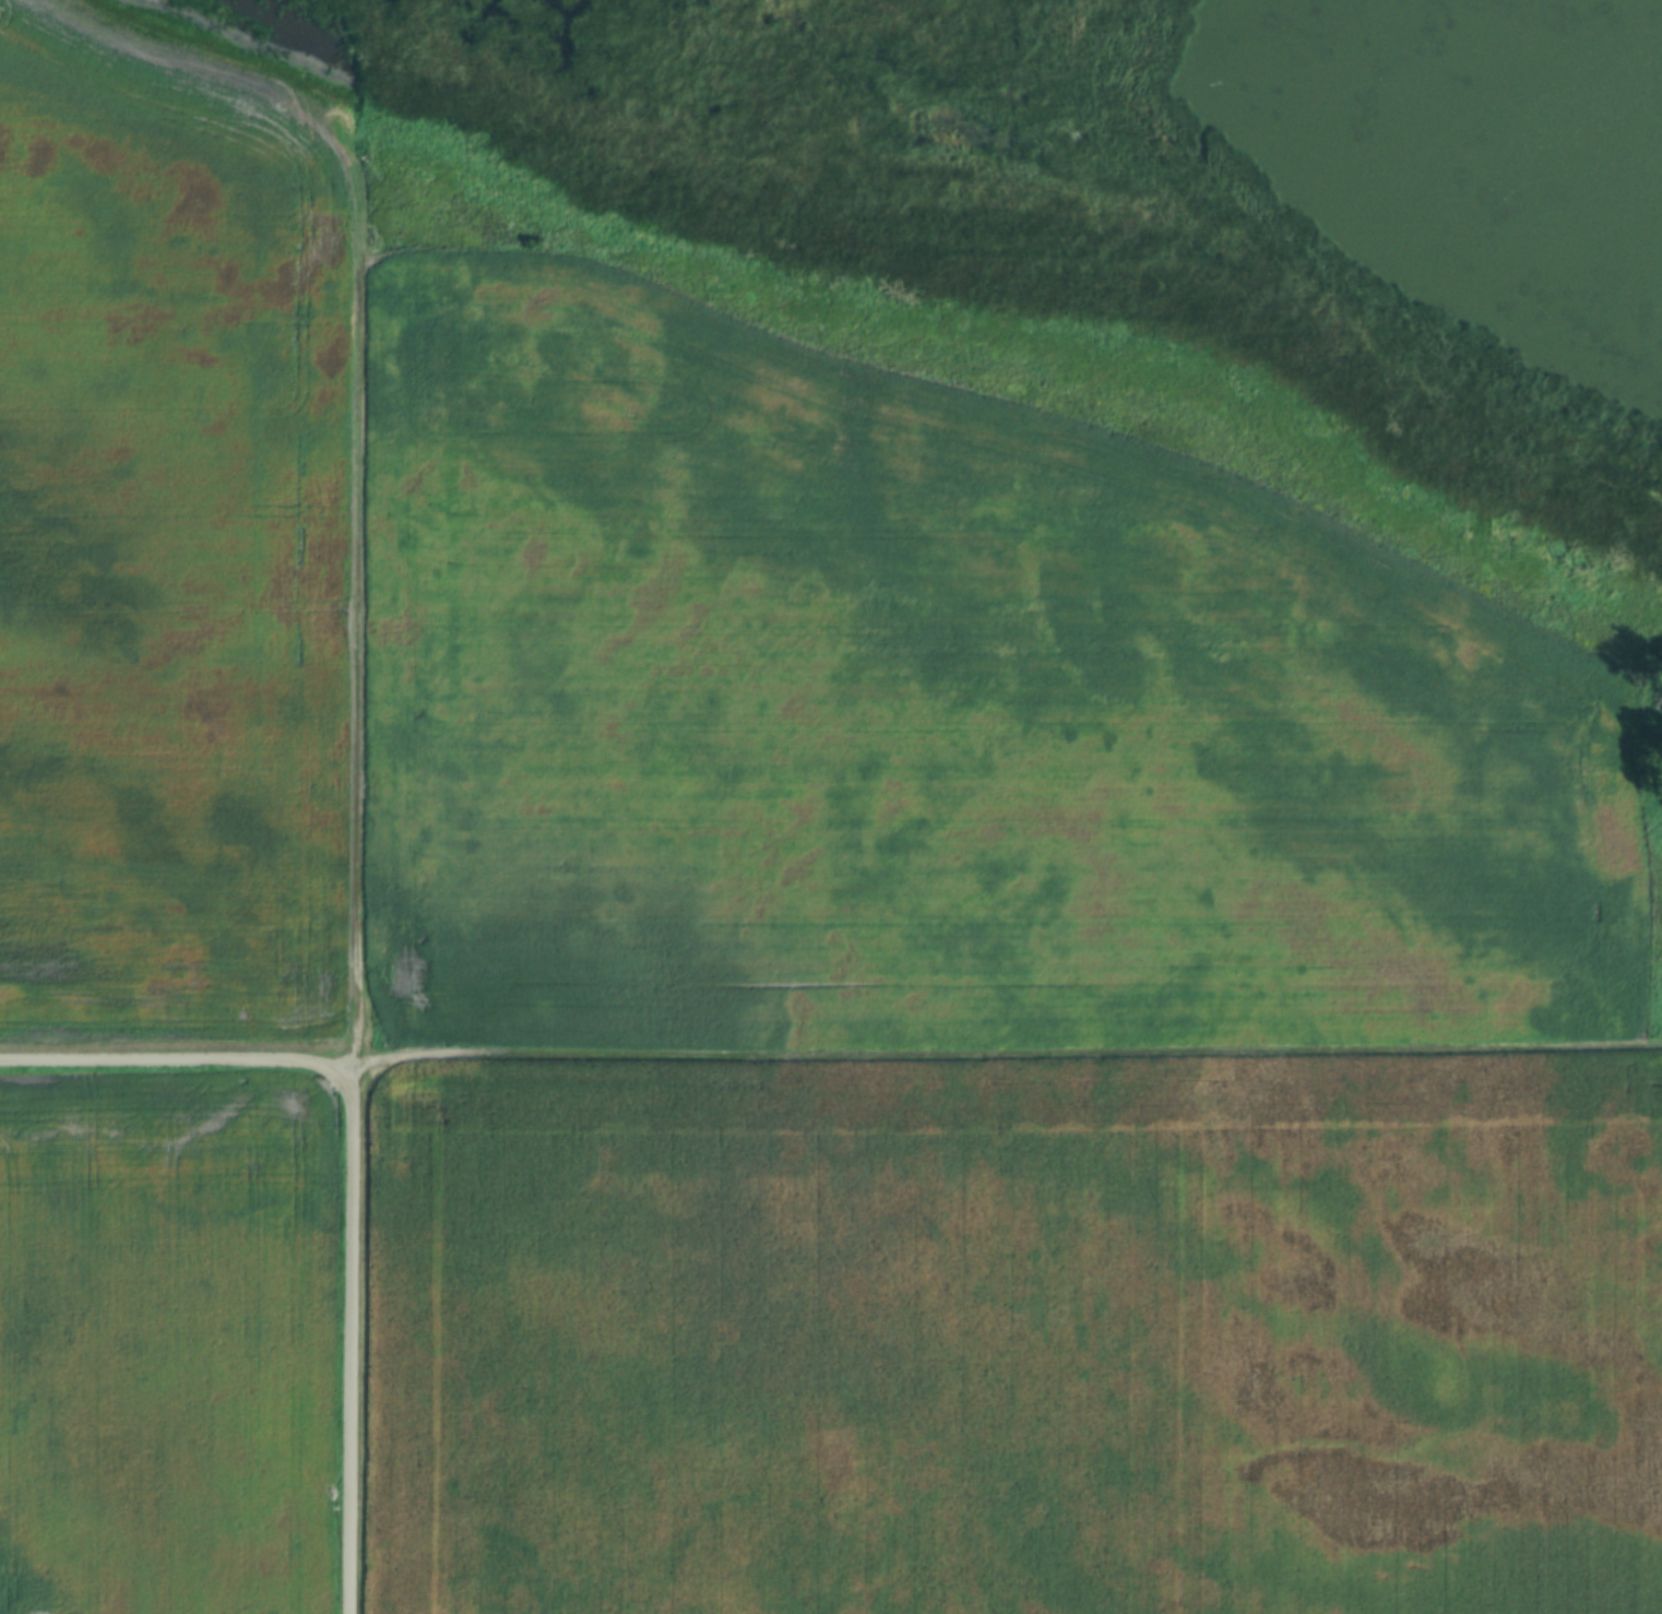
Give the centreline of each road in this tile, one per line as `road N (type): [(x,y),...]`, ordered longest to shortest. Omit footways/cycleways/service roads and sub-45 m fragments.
road 1 (track): [(1661,1052),(356,1068)]
road 2 (residential): [(352,1613),(356,1068)]
road 3 (residential): [(356,1068),(0,1065)]

